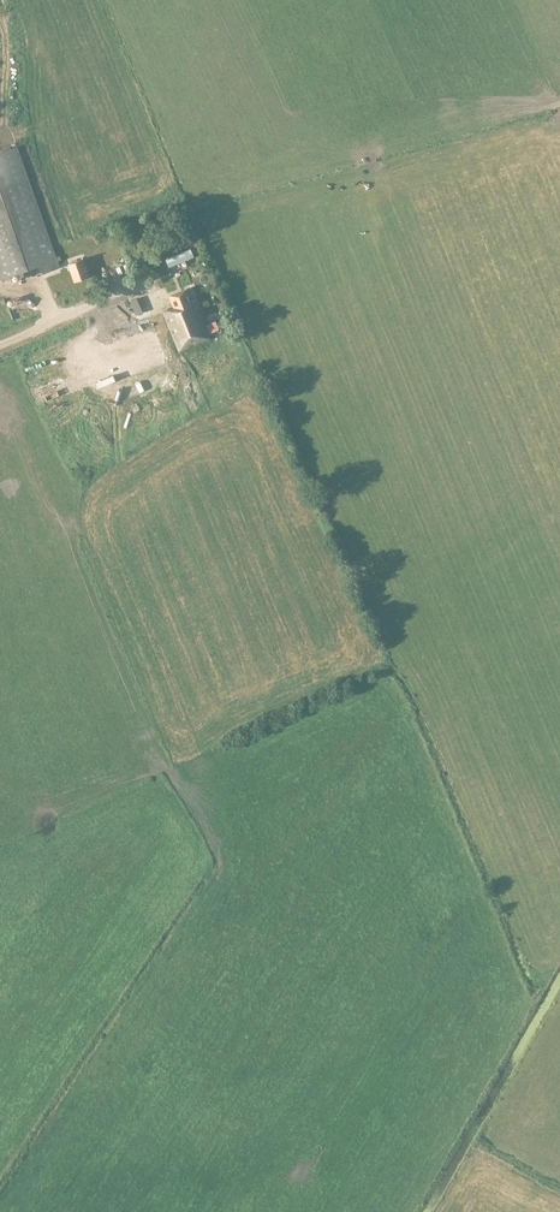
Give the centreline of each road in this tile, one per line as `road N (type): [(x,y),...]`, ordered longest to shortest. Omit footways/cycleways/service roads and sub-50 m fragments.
road 1 (unclassified): [(0,344),(138,283)]

